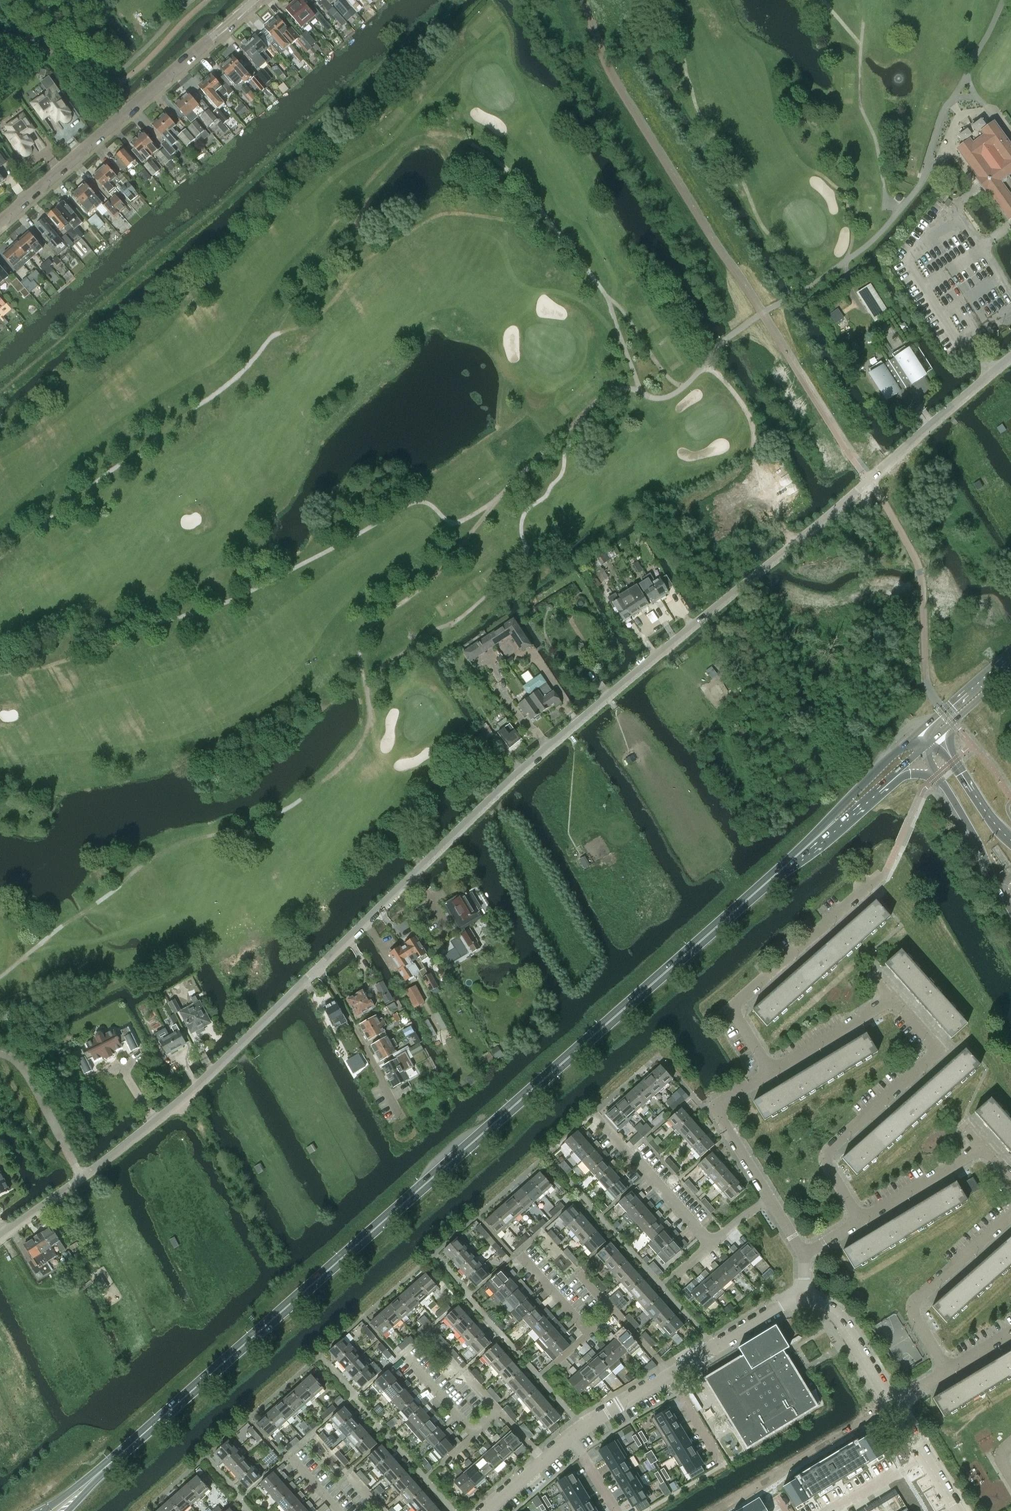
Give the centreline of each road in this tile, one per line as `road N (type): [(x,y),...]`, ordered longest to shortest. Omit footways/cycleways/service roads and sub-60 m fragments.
road 1 (primary): [(96,1475),(825,829)]
road 2 (unclassified): [(317,970),(489,800),(1010,358)]
road 3 (unclassified): [(0,1240),(181,1103),(317,970)]
road 4 (residential): [(0,225),(257,0)]
road 5 (residential): [(894,999),(939,1050),(827,1154),(861,1222)]
road 6 (residential): [(770,1073),(734,1008),(876,882)]
road 7 (track): [(699,367),(743,407),(760,482),(793,544)]
road 8 (residential): [(947,1370),(916,1307),(1010,1217)]
road 9 (residential): [(772,1202),(716,1108),(770,1073)]
road 10 (residential): [(400,1117),(317,970)]
road 11 (residential): [(713,1245),(602,1123)]
road 12 (residential): [(805,1296),(668,1375)]
road 13 (tertiary): [(938,775),(1010,912)]
road 14 (residential): [(668,1375),(544,1462)]
road 15 (residential): [(986,1146),(861,1222)]
road 16 (residential): [(770,1073),(894,999)]
road 17 (residential): [(805,1296),(842,1317),(895,1401)]
road 18 (primary): [(920,731),(825,829)]
road 19 (tertiary): [(1010,839),(936,736)]
road 20 (residential): [(958,1510),(895,1401)]
road 21 (residential): [(823,1510),(894,1471),(916,1510)]
road 22 (primary): [(1010,650),(920,731)]

